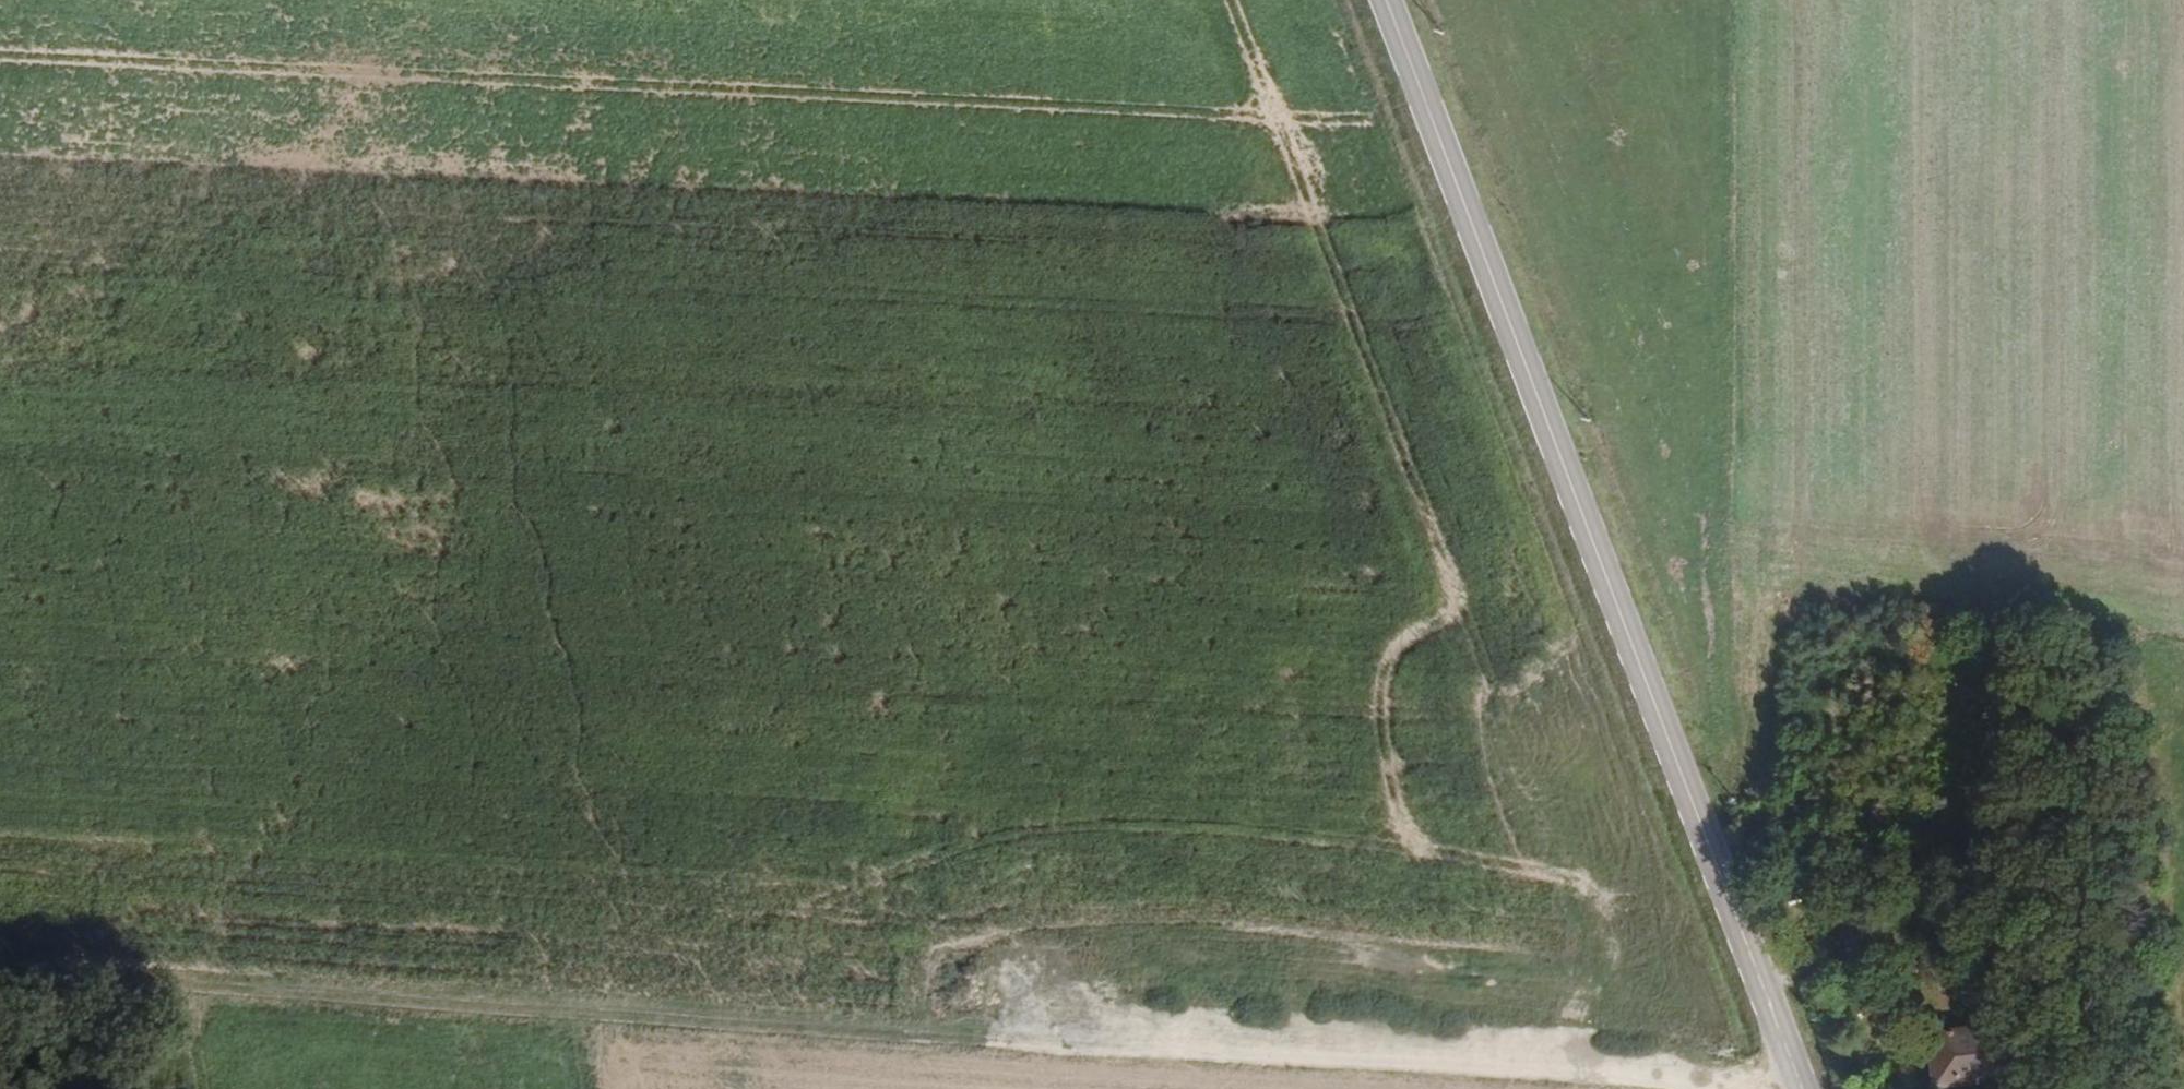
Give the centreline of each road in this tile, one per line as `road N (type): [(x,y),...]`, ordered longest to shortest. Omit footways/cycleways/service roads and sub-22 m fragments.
road 1 (track): [(1796,1072),(1748,1083),(1650,1082),(717,1034),(0,965)]
road 2 (primary): [(1802,1088),(1390,11)]

